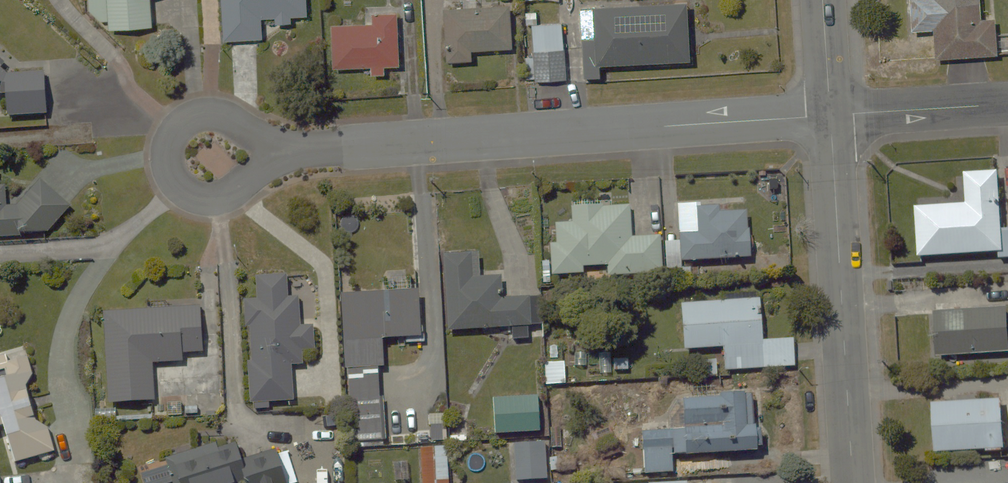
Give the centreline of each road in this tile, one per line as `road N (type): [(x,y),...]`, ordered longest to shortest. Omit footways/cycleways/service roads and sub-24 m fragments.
road 1 (residential): [(284,154),(831,115)]
road 2 (residential): [(831,115),(853,482)]
road 3 (residential): [(284,154),(229,119),(204,115),(170,135),(167,171),(179,189),(200,197),(252,181)]
road 4 (residential): [(831,115),(1007,104)]

